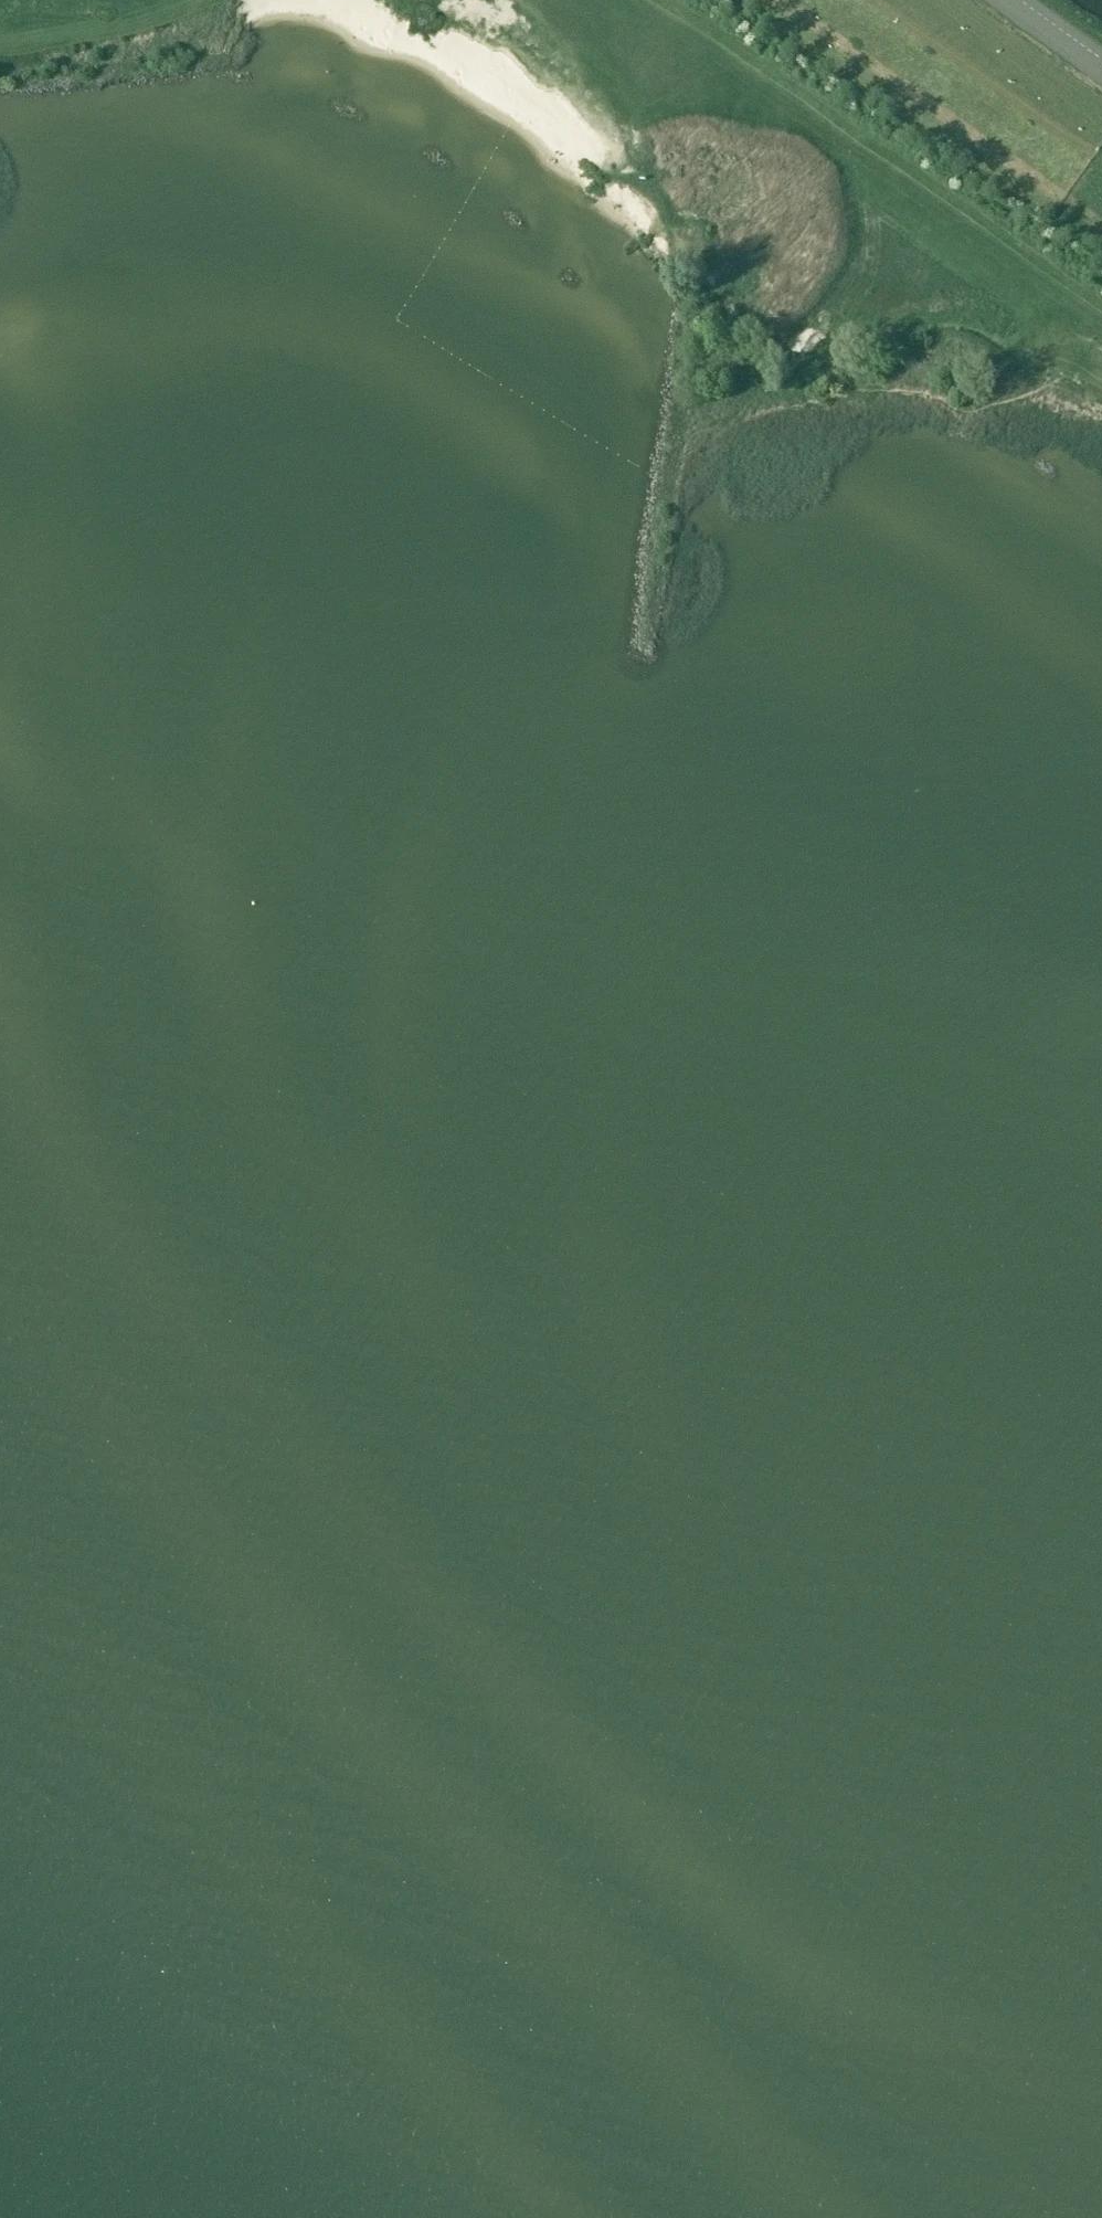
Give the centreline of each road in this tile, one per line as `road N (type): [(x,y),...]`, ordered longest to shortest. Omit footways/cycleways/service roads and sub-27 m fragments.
road 1 (tertiary): [(1101,73),(1002,0)]

